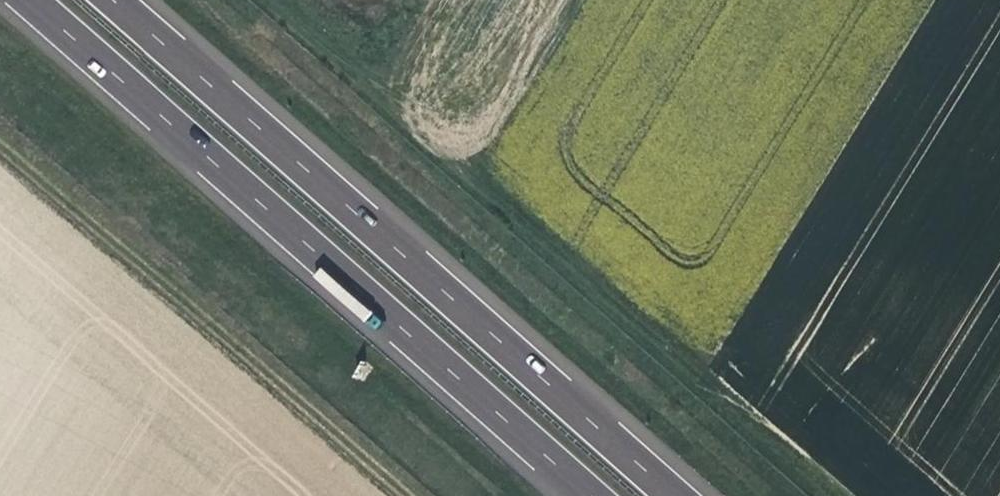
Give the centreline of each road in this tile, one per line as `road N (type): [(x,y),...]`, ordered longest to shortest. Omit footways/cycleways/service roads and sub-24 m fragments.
road 1 (motorway): [(31,0),(595,495)]
road 2 (motorway): [(674,495),(111,0)]
road 3 (track): [(276,0),(833,495)]
road 4 (track): [(0,146),(399,495)]

